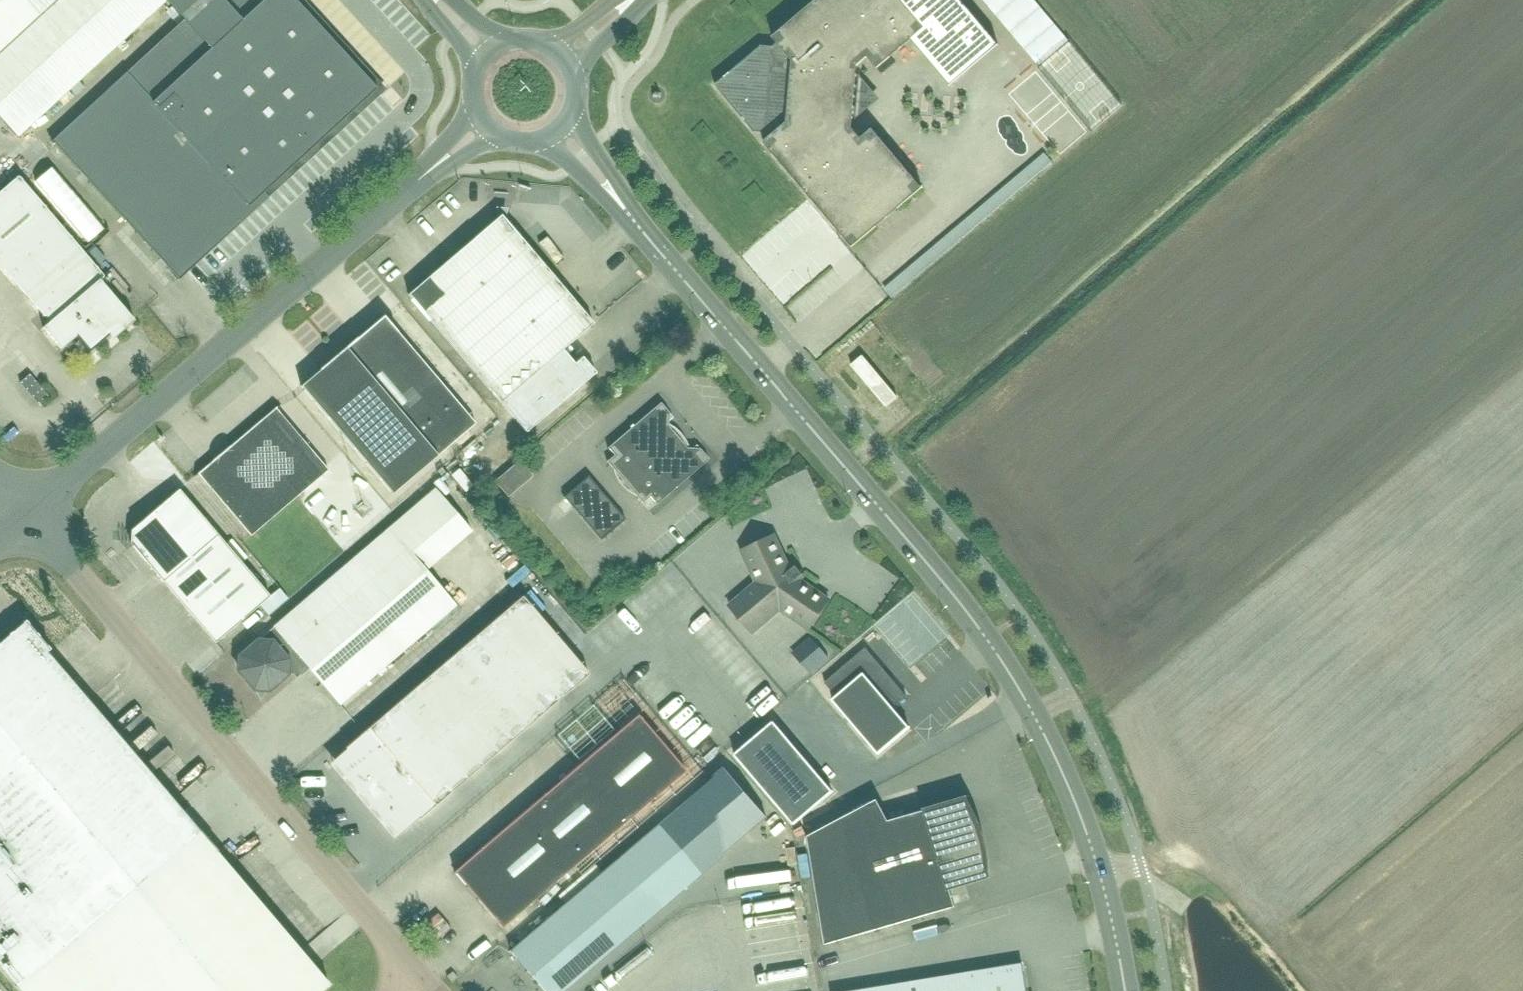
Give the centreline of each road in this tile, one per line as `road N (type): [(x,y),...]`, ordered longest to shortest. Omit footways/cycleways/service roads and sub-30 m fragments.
road 1 (tertiary): [(1105,879),(1073,794),(979,630),(557,128)]
road 2 (unclassified): [(423,983),(92,582),(29,517)]
road 3 (unclassified): [(29,517),(485,123)]

